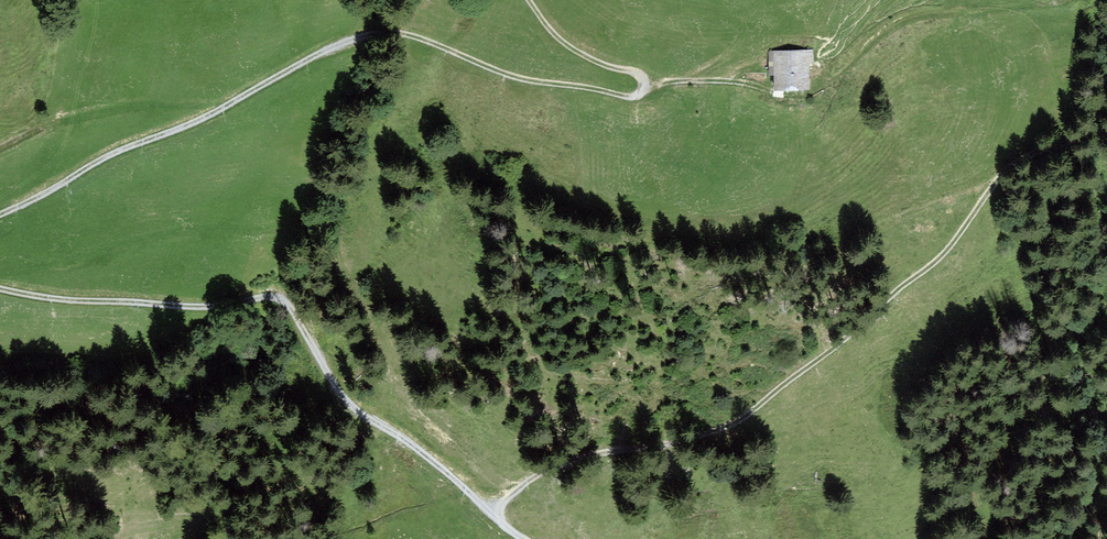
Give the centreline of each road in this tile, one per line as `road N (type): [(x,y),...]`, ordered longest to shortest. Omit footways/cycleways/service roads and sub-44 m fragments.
road 1 (track): [(0,216),(358,38),(406,34),(520,77),(638,93),(636,73),(565,42),(529,0)]
road 2 (track): [(492,515),(547,469),(592,453),(671,446),(751,412),(941,256),(1011,165),(1106,135)]
road 3 (track): [(524,538),(411,443),(350,405),(292,308),(278,298),(204,307),(0,289)]
road 4 (track): [(809,93),(728,81),(641,82)]

